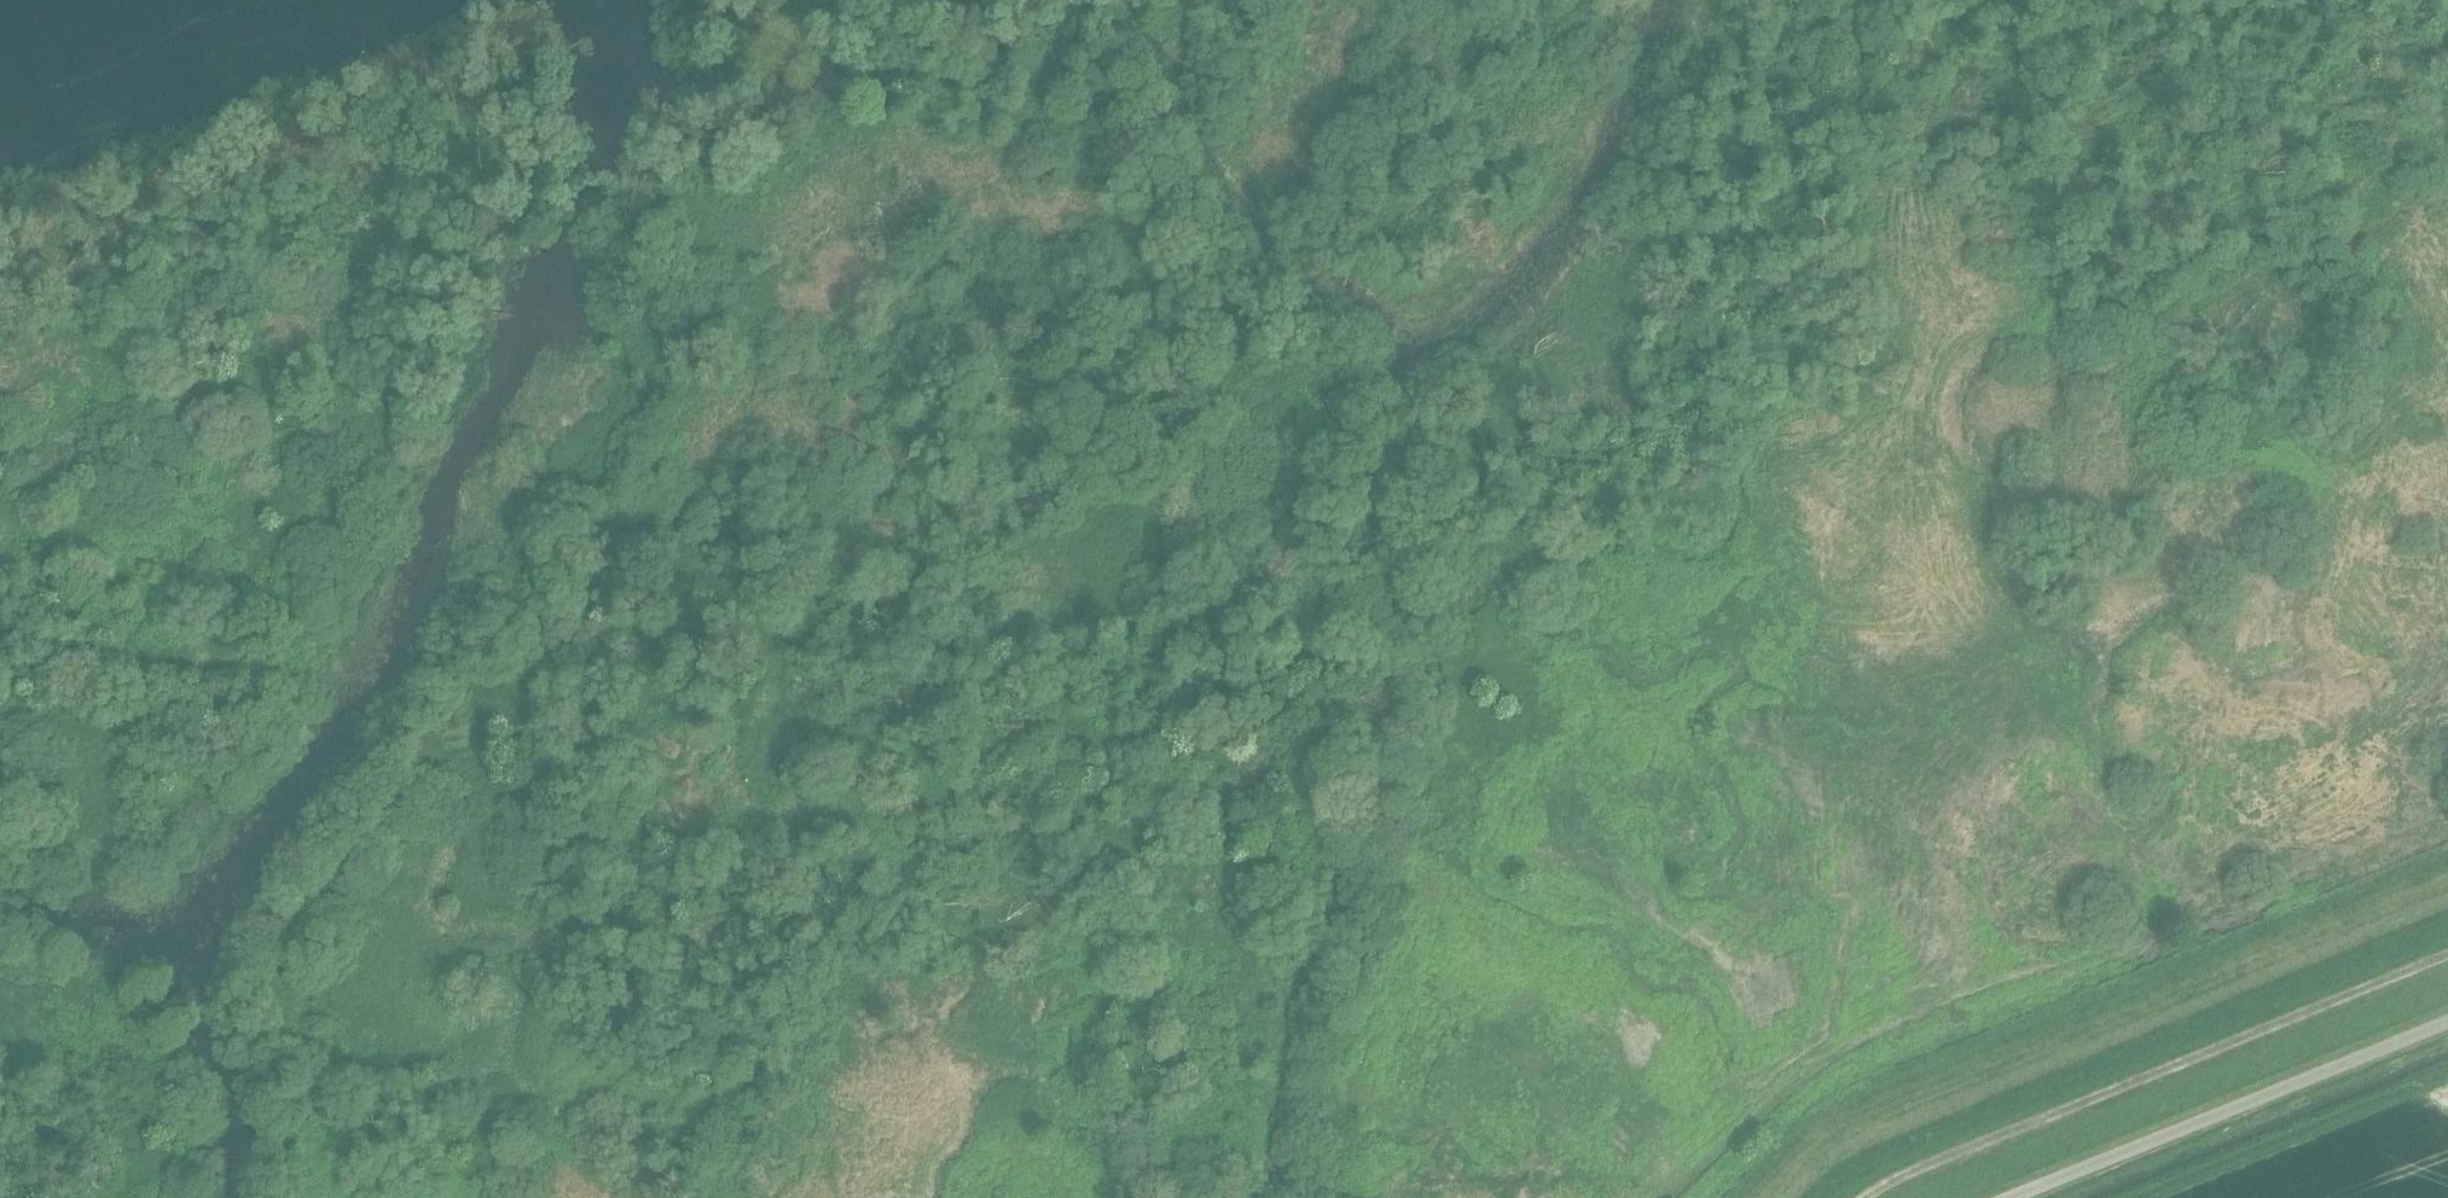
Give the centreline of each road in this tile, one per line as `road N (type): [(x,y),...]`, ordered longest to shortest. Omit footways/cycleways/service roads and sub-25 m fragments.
road 1 (unclassified): [(2016,1197),(2447,1022)]

